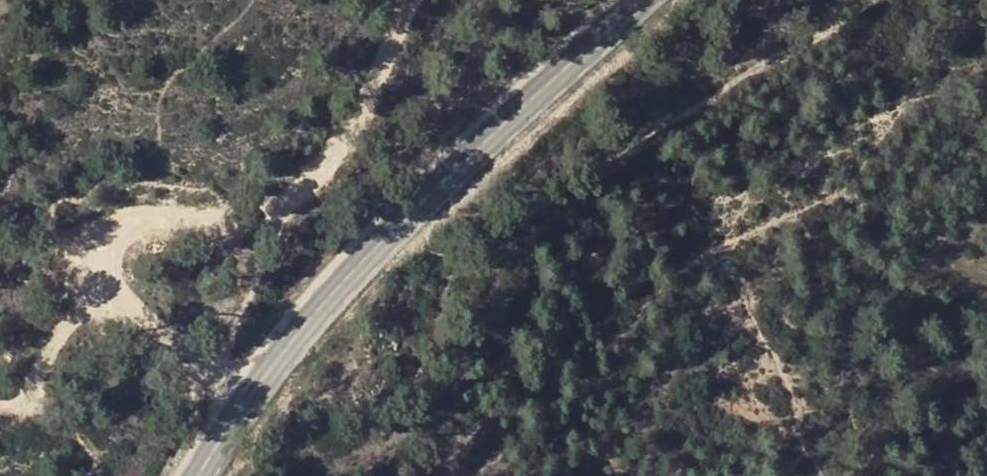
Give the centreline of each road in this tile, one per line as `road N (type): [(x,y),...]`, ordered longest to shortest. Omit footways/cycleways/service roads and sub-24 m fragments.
road 1 (track): [(239,412),(183,350),(100,302),(90,278),(96,252),(122,227),(270,220),(297,210),(316,194),(419,0)]
road 2 (secondary): [(640,0),(361,263),(263,377),(199,475)]
road 3 (track): [(873,0),(494,232)]
road 4 (track): [(986,137),(905,215),(898,243),(911,267),(986,304)]

